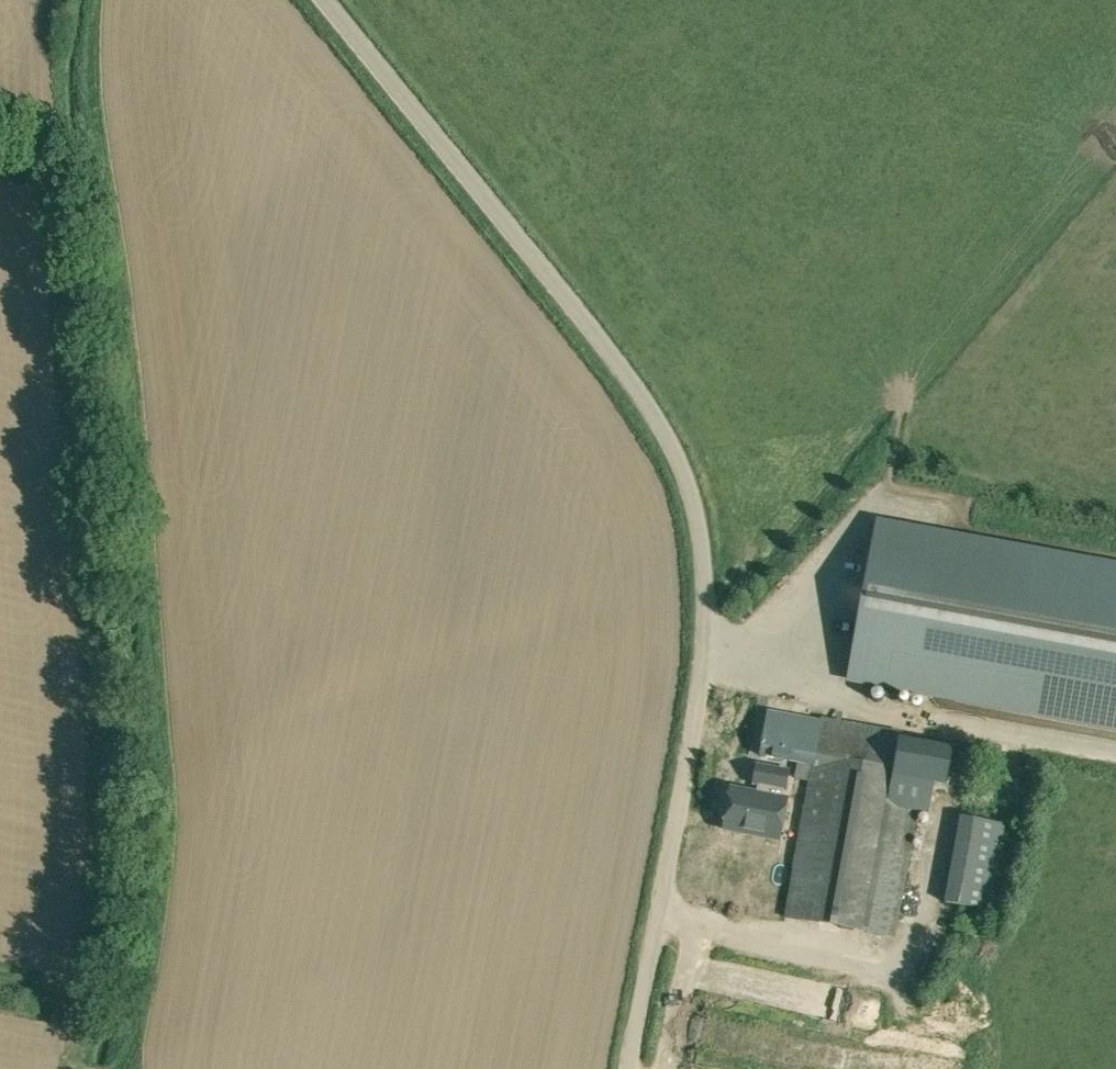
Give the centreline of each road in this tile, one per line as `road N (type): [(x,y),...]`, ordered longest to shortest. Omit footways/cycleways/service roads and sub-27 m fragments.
road 1 (unclassified): [(628,1068),(700,692),(706,590),(692,499),(629,376),(325,0)]

